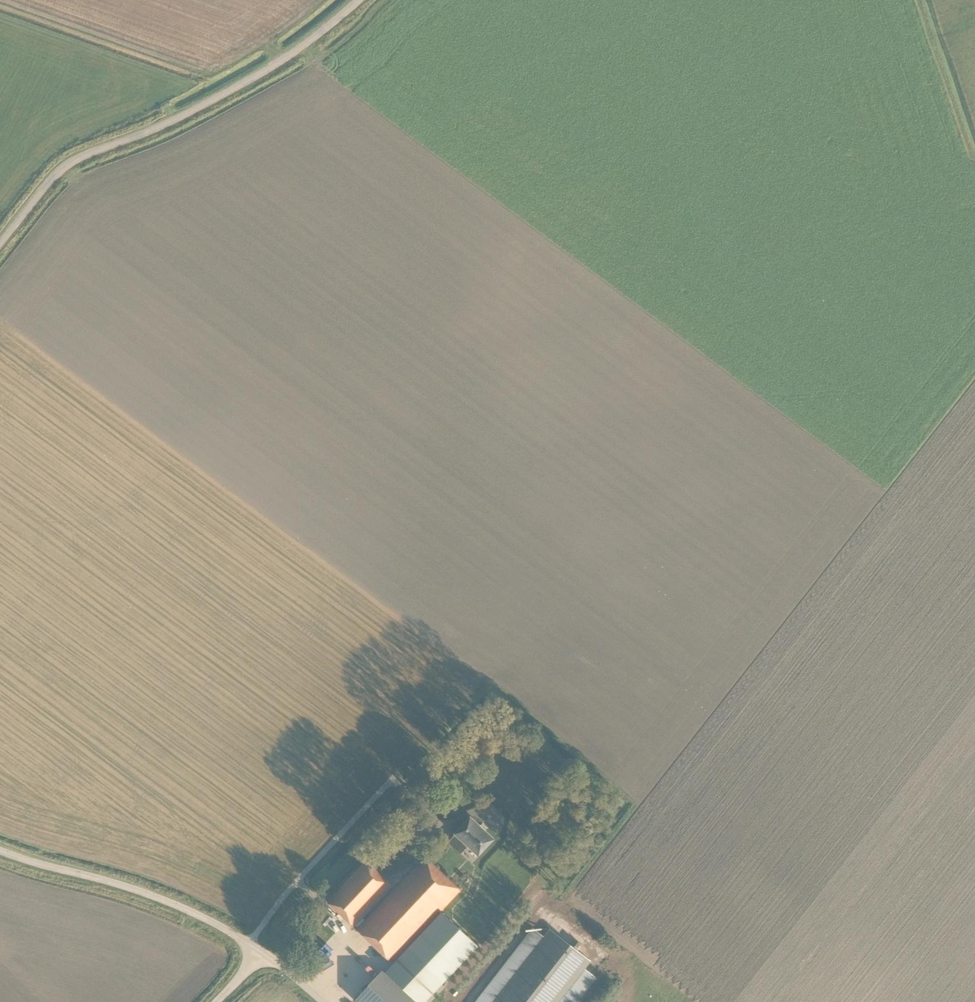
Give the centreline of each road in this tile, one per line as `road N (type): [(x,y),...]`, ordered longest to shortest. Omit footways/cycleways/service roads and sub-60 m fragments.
road 1 (unclassified): [(0,242),(70,164),(223,94),(358,0)]
road 2 (unclassified): [(262,950),(139,889),(0,848)]

